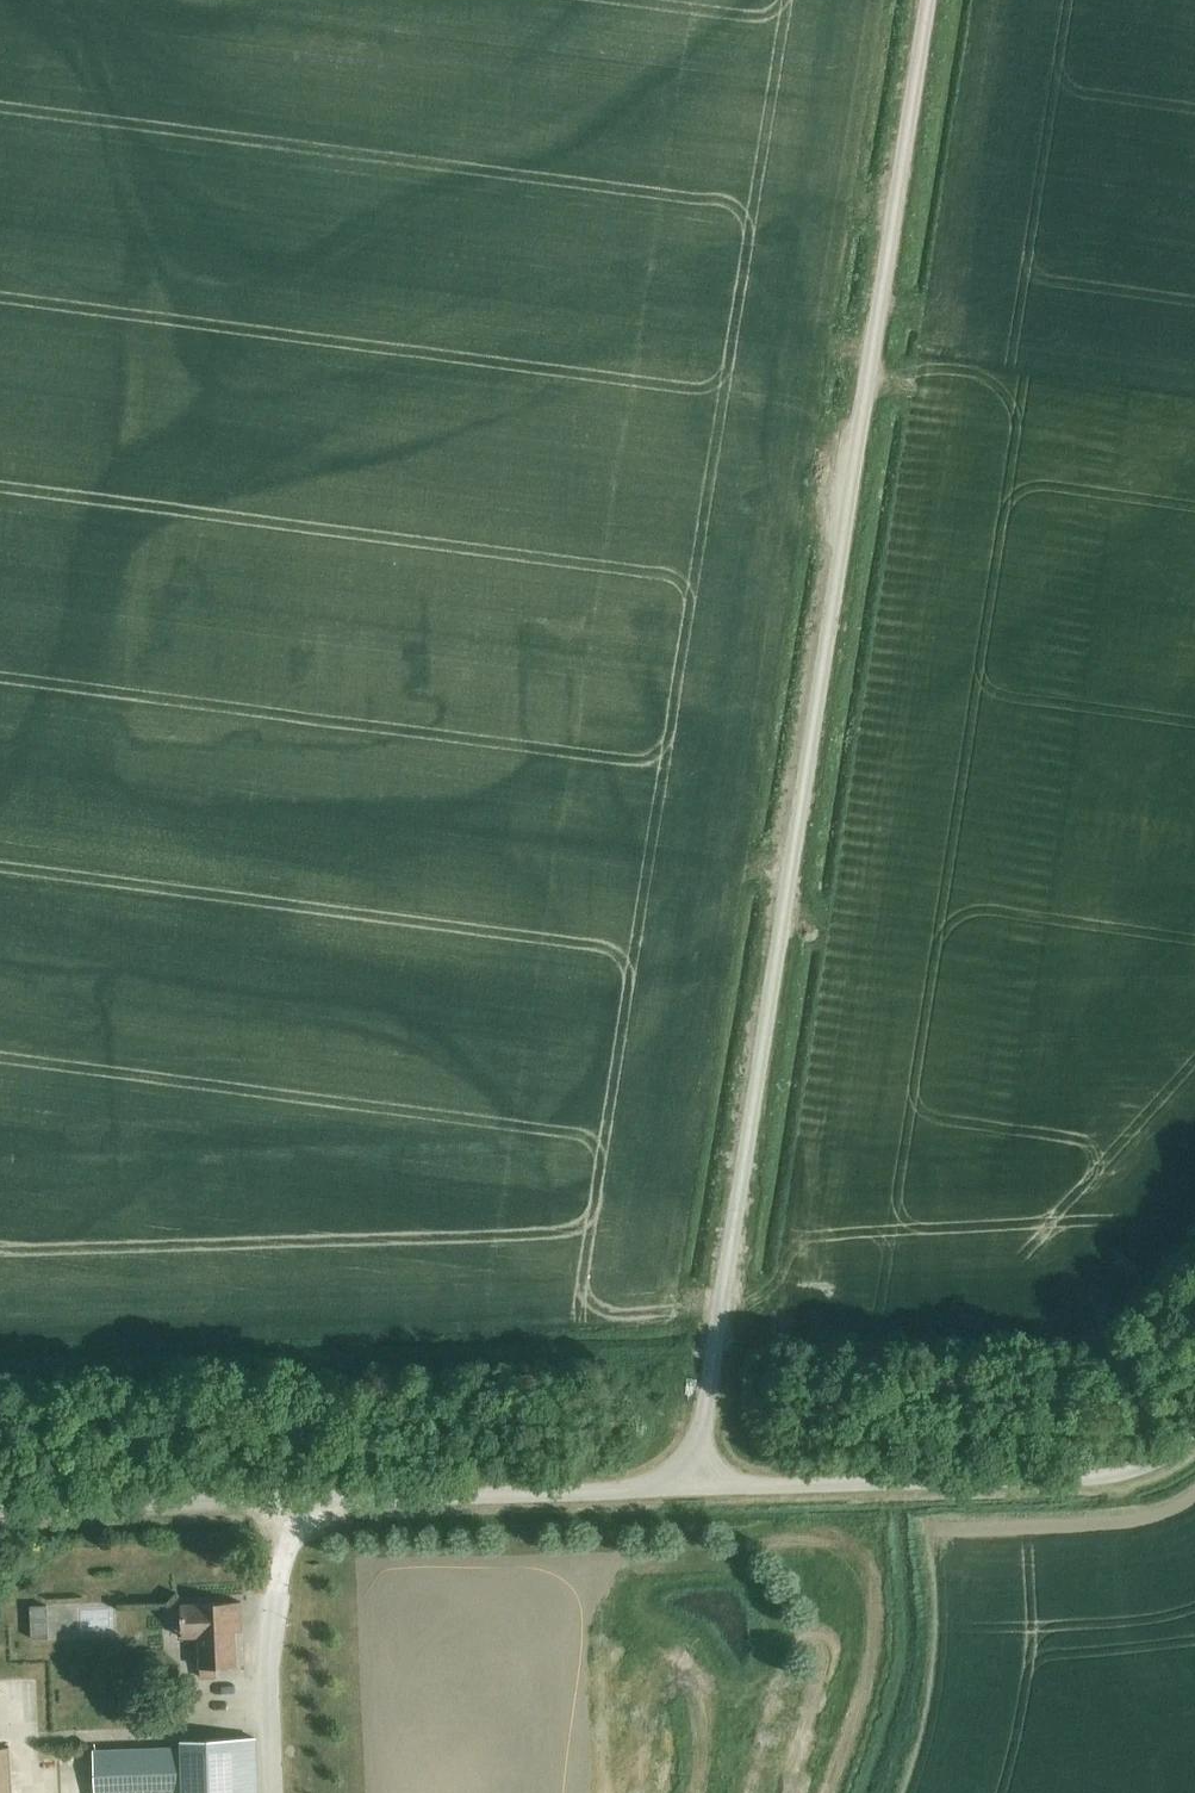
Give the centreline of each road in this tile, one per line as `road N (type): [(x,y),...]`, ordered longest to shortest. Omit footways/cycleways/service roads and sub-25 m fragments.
road 1 (unclassified): [(697,1485),(931,0)]
road 2 (unclassified): [(0,1514),(697,1485)]
road 3 (unclassified): [(697,1485),(1104,1478),(1158,1457),(1194,1430)]

